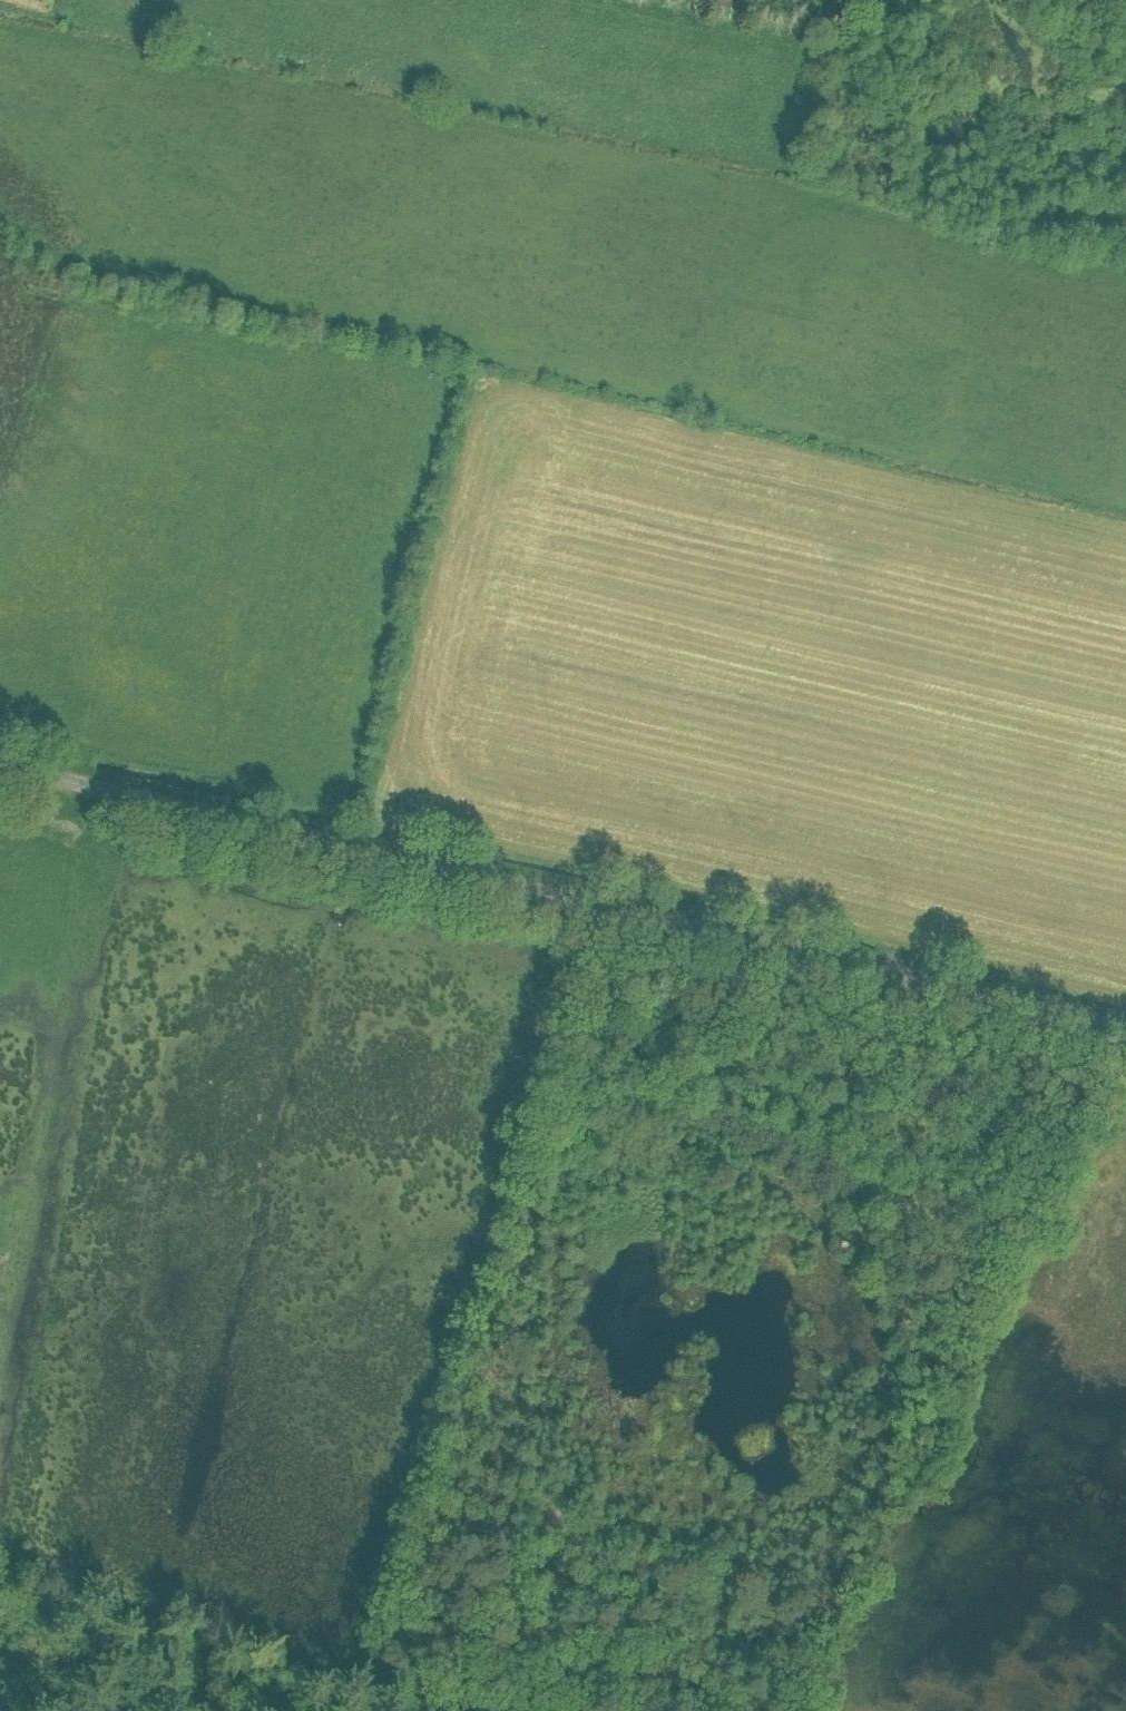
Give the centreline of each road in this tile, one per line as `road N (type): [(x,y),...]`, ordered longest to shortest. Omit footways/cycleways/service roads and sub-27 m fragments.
road 1 (unclassified): [(1125,1035),(0,772)]

